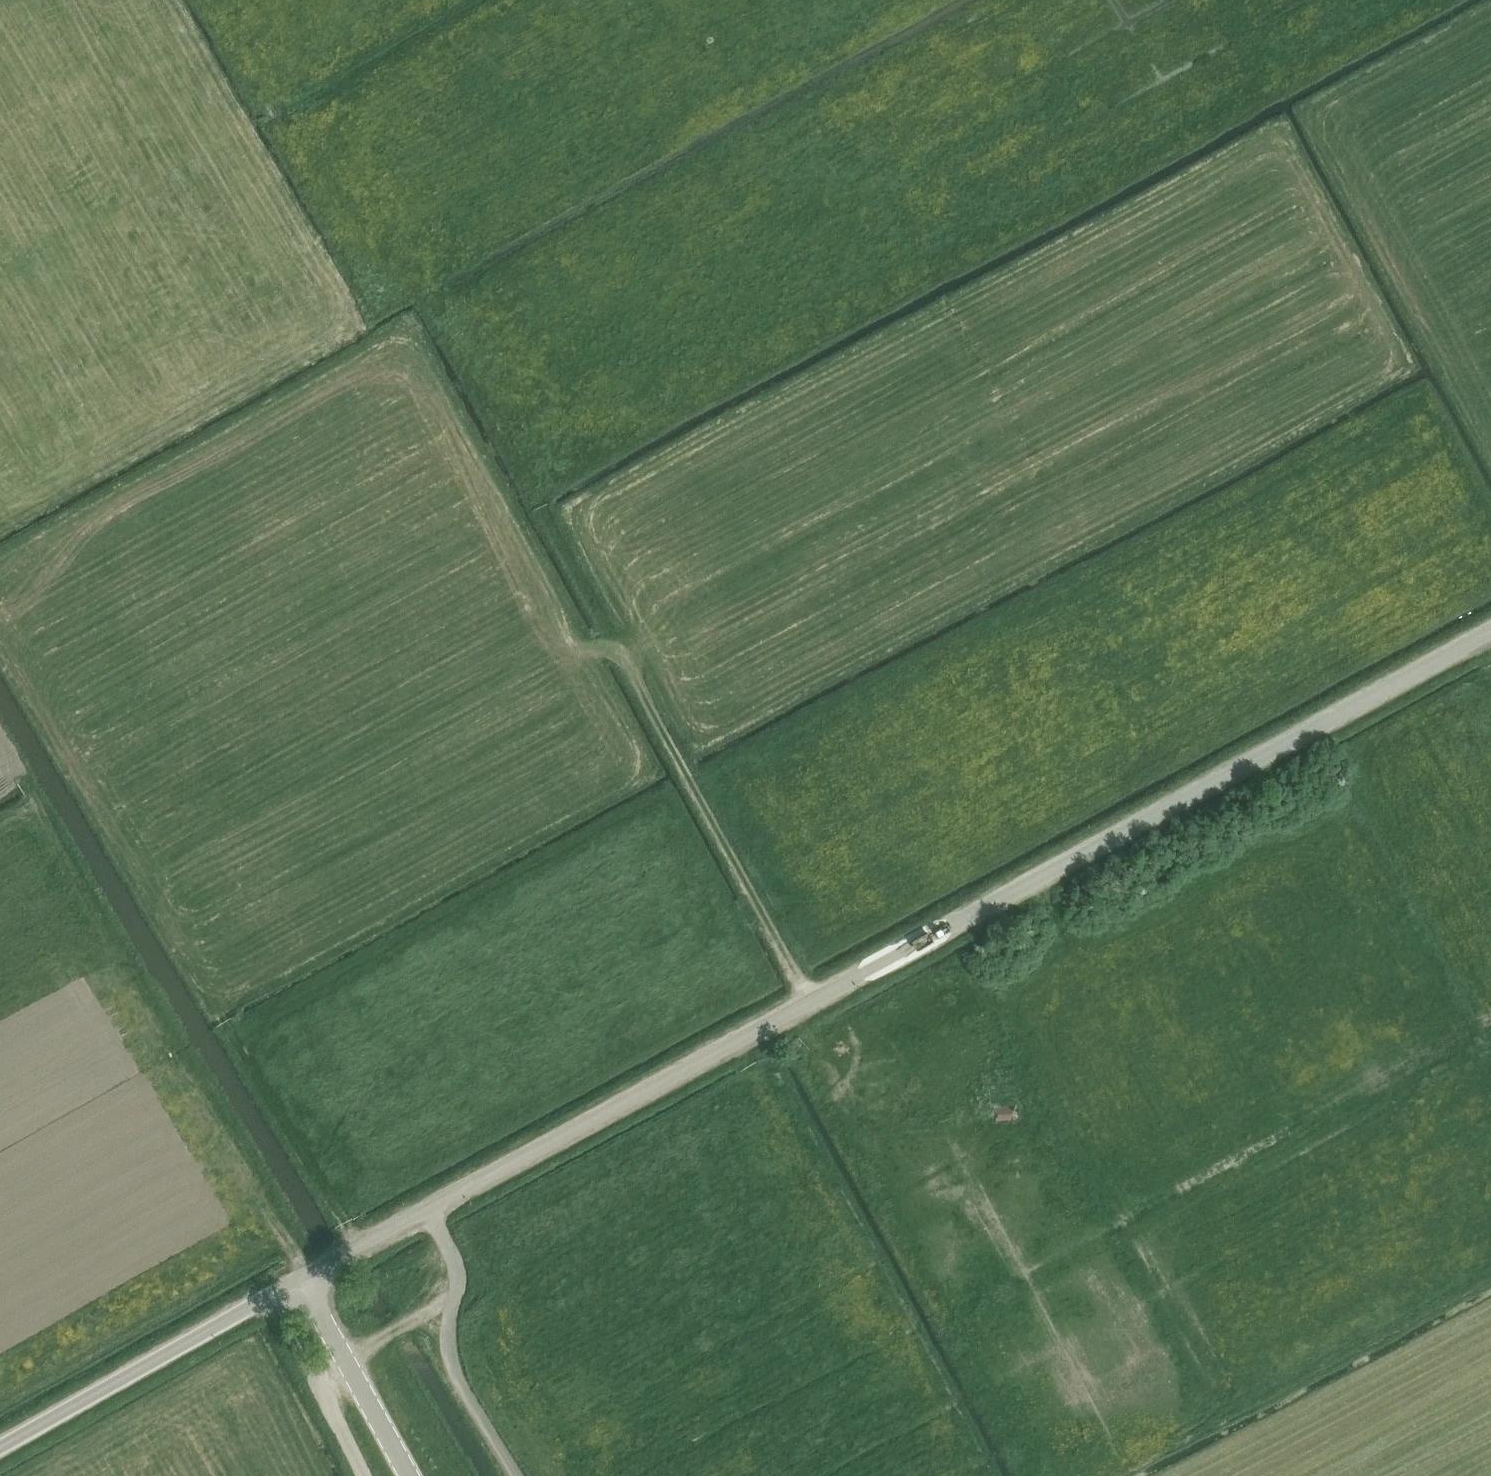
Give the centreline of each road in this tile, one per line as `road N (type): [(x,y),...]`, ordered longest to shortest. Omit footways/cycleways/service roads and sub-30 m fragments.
road 1 (unclassified): [(304,1277),(1490,635)]
road 2 (unclassified): [(0,1449),(304,1277)]
road 3 (track): [(429,1210),(455,1265),(449,1335),(458,1377),(519,1475)]
road 4 (track): [(453,1302),(333,1360),(323,1373),(365,1475)]
road 5 (unclassified): [(412,1475),(304,1277)]

